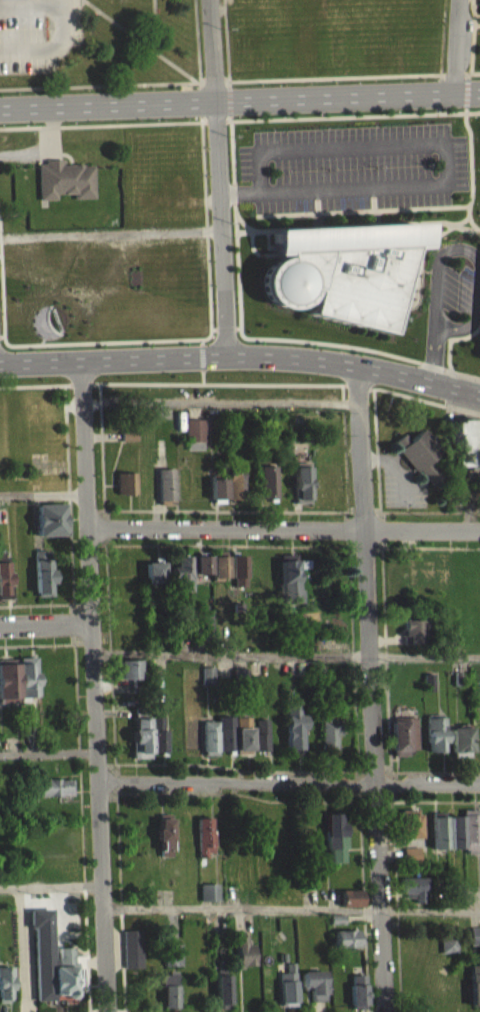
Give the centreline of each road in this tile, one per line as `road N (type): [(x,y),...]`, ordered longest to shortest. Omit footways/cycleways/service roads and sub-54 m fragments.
road 1 (residential): [(82,360),(105,1011)]
road 2 (residential): [(362,367),(383,1011)]
road 3 (primary): [(453,93),(0,107)]
road 4 (residential): [(87,528),(479,530)]
road 5 (residential): [(479,782),(97,779)]
road 6 (residential): [(210,0),(228,356)]
road 7 (primary): [(82,360),(256,356),(362,367)]
road 8 (primary): [(362,367),(479,394)]

